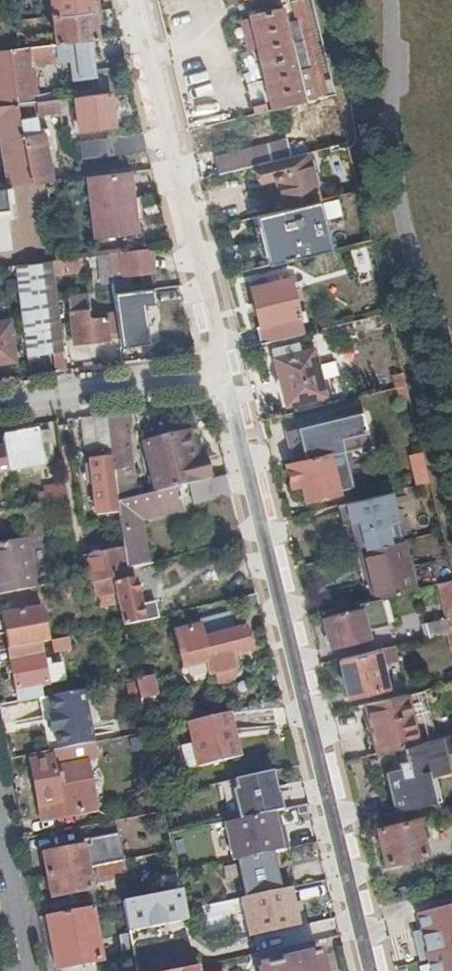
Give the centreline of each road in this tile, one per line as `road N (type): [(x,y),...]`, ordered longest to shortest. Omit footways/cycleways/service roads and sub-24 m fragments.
road 1 (residential): [(370,970),(218,372)]
road 2 (residential): [(218,372),(130,0)]
road 3 (residential): [(218,372),(0,403)]
road 4 (residential): [(0,838),(26,970)]

